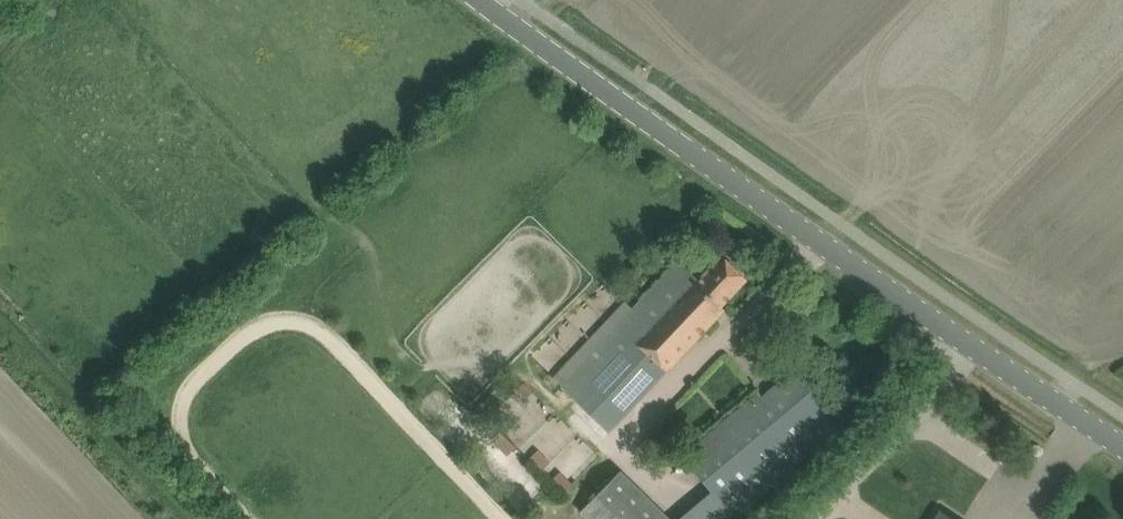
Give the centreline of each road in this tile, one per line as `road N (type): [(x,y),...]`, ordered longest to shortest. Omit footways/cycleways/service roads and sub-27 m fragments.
road 1 (tertiary): [(1122,436),(496,0)]

